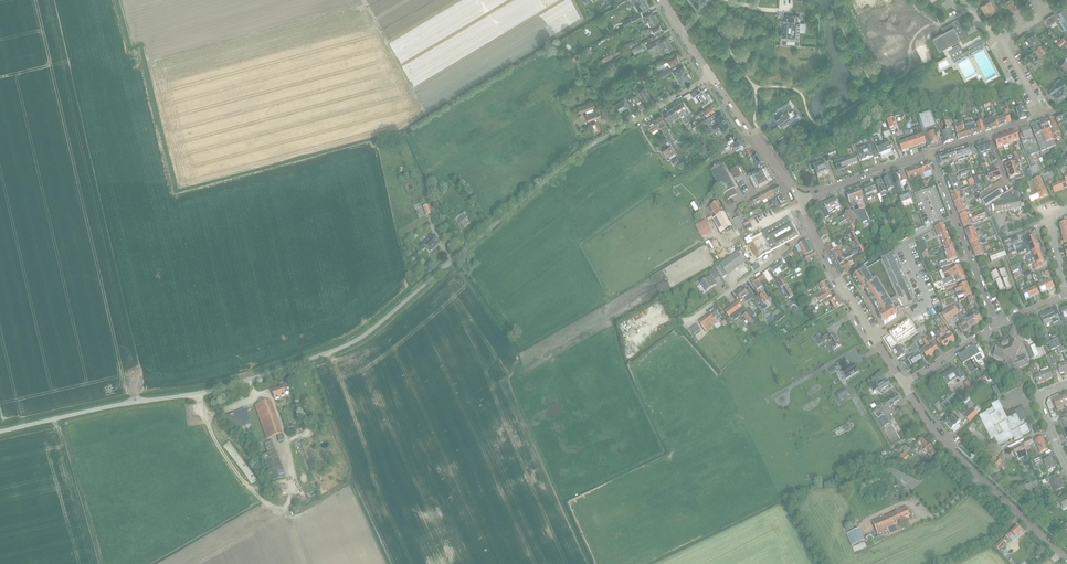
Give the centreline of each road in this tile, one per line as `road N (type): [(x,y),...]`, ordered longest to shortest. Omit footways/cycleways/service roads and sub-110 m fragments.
road 1 (unclassified): [(0,431),(222,388),(355,341),(592,144)]
road 2 (tertiary): [(1066,559),(944,442),(903,384)]
road 3 (residential): [(997,323),(931,154)]
road 4 (tertiary): [(903,384),(813,234)]
road 5 (residential): [(684,324),(813,234)]
road 6 (tertiary): [(801,200),(711,75)]
road 7 (residential): [(1043,115),(1002,40),(1055,8)]
road 8 (residential): [(801,200),(931,154)]
road 9 (residential): [(592,144),(703,80)]

